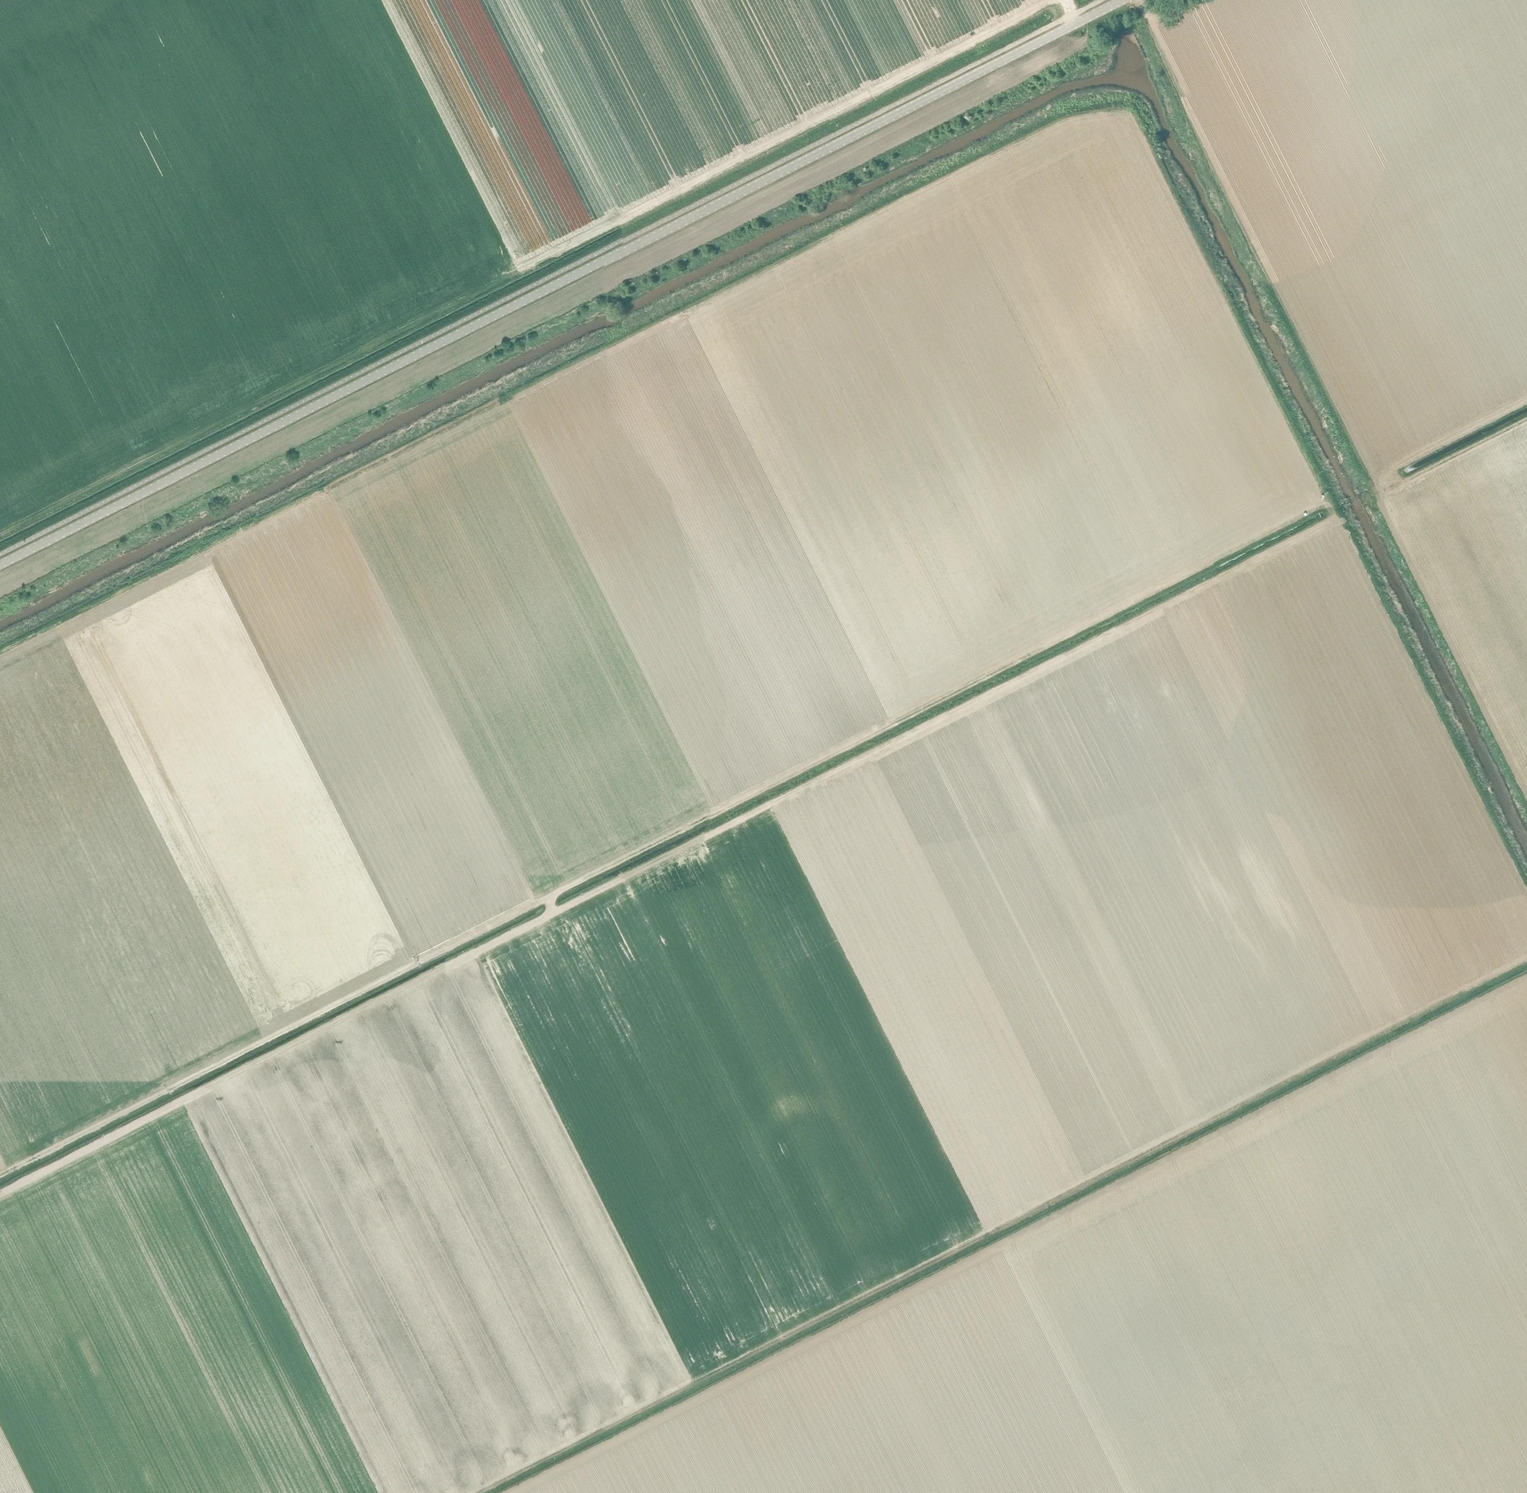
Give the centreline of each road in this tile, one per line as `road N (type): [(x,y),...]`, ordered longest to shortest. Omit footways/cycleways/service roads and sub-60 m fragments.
road 1 (unclassified): [(0,566),(1120,0)]
road 2 (track): [(1377,488),(1142,0)]

